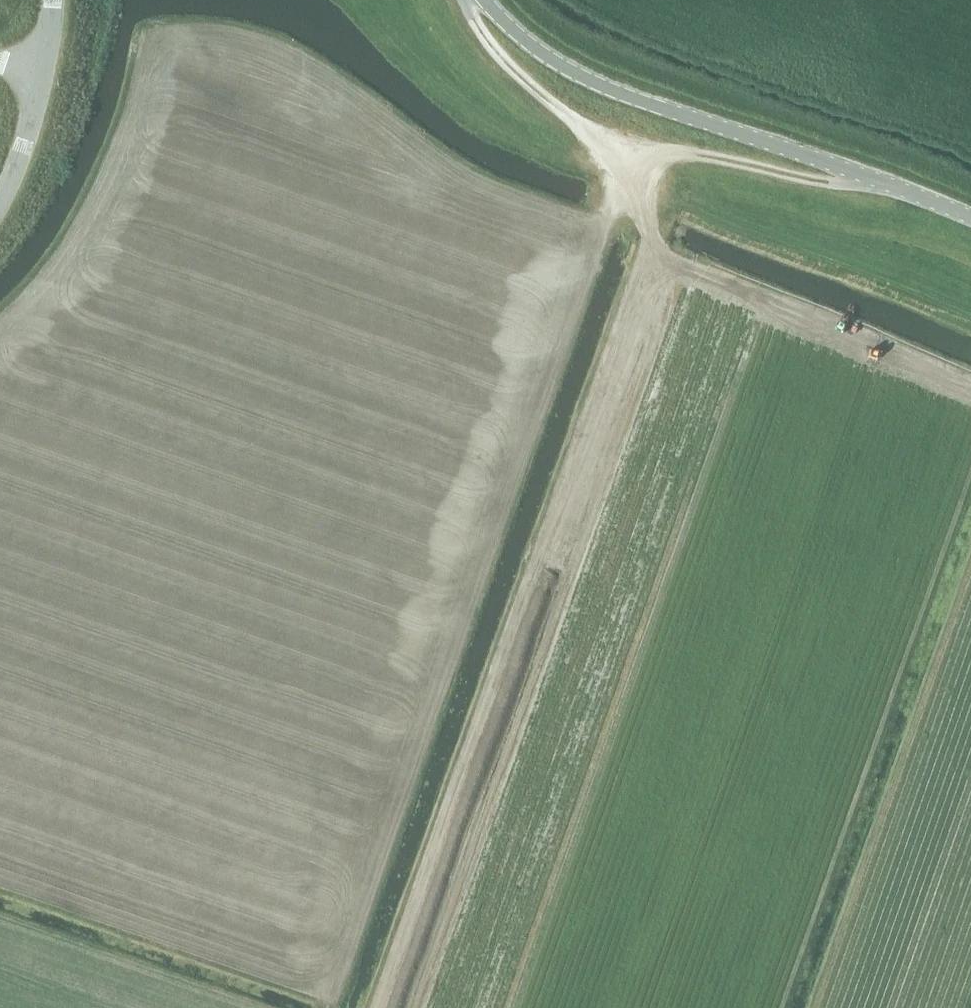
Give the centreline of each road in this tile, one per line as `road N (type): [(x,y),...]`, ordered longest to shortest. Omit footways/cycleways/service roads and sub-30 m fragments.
road 1 (unclassified): [(970,217),(611,89),(544,55),(483,0)]
road 2 (unclassified): [(39,76),(0,204)]

